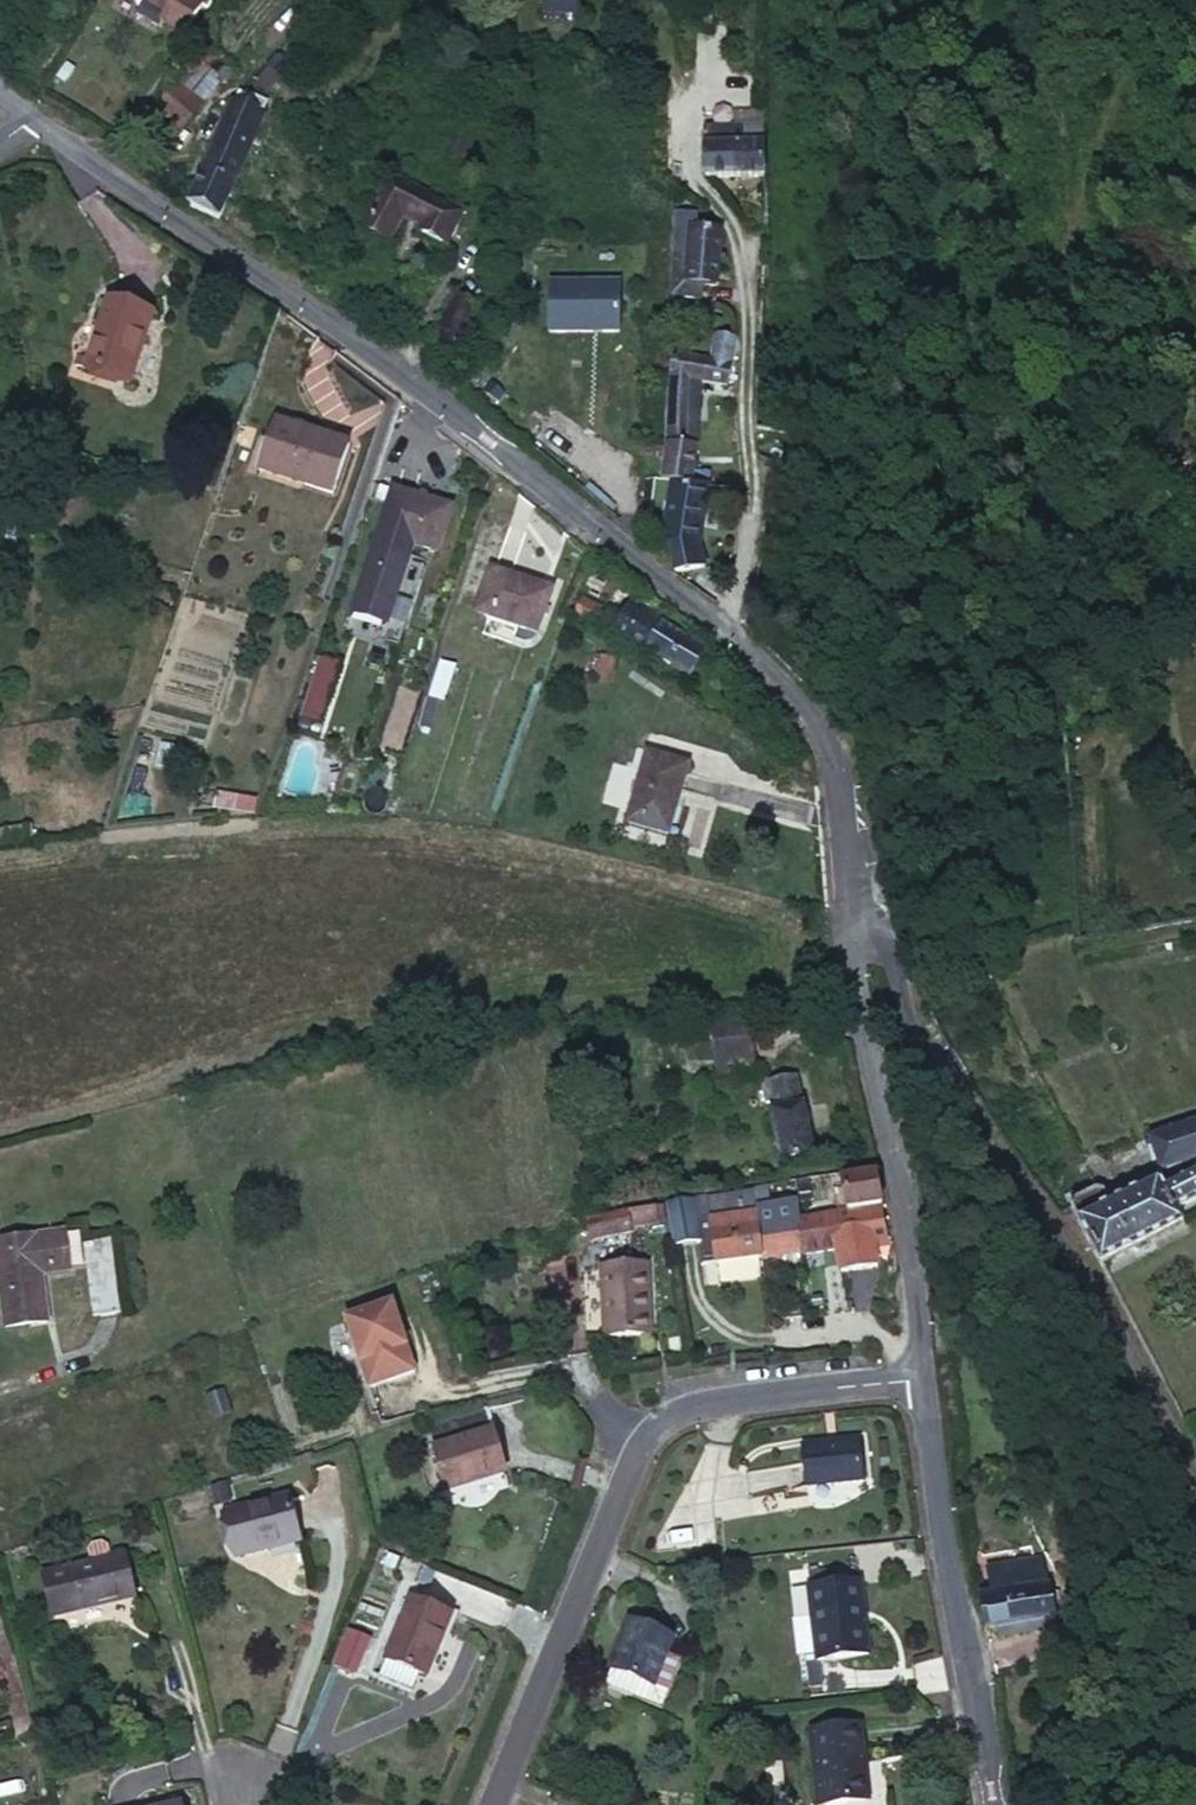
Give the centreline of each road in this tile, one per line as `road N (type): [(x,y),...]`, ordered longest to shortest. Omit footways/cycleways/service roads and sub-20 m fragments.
road 1 (residential): [(38,127),(729,631)]
road 2 (unclassified): [(1195,1488),(844,874)]
road 3 (residential): [(923,1380),(681,1414),(645,1438),(497,1804)]
road 4 (unclassified): [(729,631),(757,484),(747,440),(750,347),(740,243),(727,209),(687,170),(683,122),(714,71)]
road 5 (residential): [(844,874),(923,1380)]
road 6 (residential): [(923,1380),(994,1804)]
road 7 (residential): [(729,631),(827,733),(844,874)]

